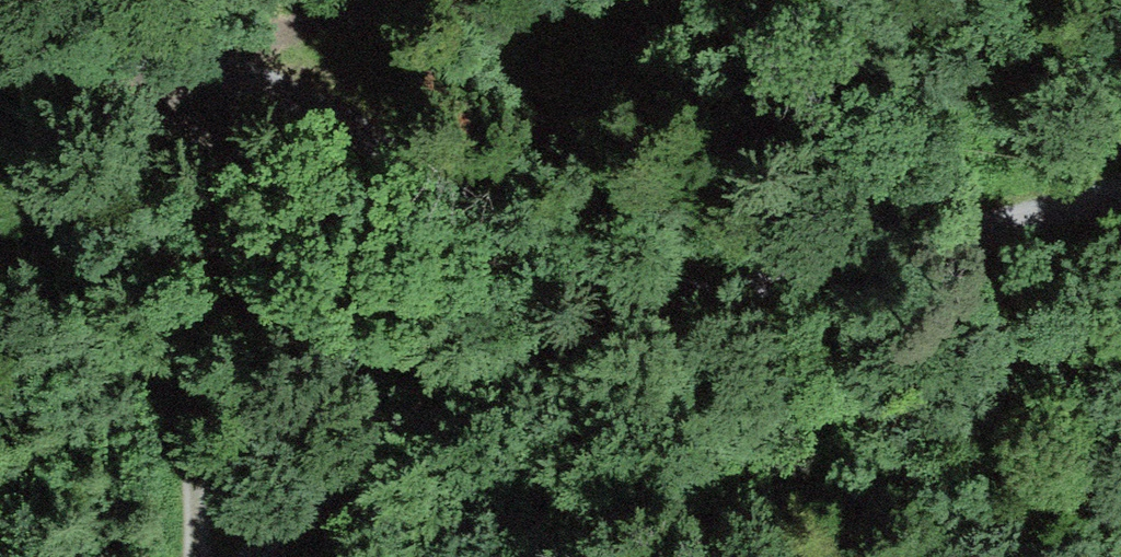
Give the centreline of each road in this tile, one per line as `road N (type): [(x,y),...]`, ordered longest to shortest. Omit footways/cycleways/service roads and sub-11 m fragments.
road 1 (track): [(1120,192),(617,331),(421,414),(250,556)]
road 2 (track): [(436,0),(167,51),(220,115),(222,219),(199,394),(197,556)]
road 3 (track): [(0,35),(167,51),(332,115),(483,218),(731,296)]

